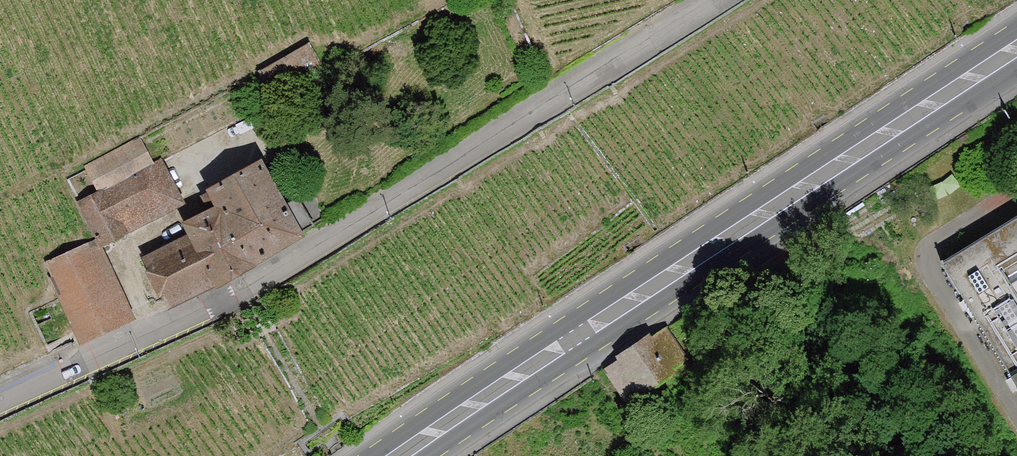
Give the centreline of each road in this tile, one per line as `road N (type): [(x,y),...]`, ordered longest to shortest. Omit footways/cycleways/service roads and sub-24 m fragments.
road 1 (residential): [(718,0),(242,292),(0,400)]
road 2 (primary): [(398,455),(1016,48)]

